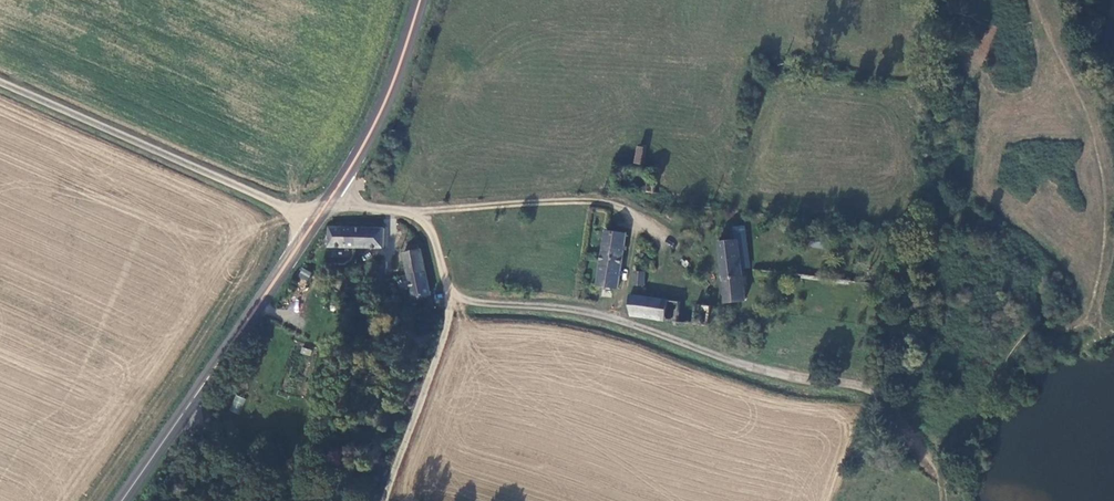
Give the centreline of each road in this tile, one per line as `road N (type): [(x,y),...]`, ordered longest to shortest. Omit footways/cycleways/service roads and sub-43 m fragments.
road 1 (unclassified): [(446,290),(484,303),(579,309),(780,373),(862,386),(895,406),(942,474)]
road 2 (unclassified): [(0,78),(325,222)]
road 3 (tertiary): [(121,500),(325,222)]
road 4 (tertiary): [(342,200),(428,0)]
road 5 (unclassified): [(342,200),(419,214),(439,240),(446,290)]
road 6 (unclassified): [(446,290),(448,318),(410,428)]

